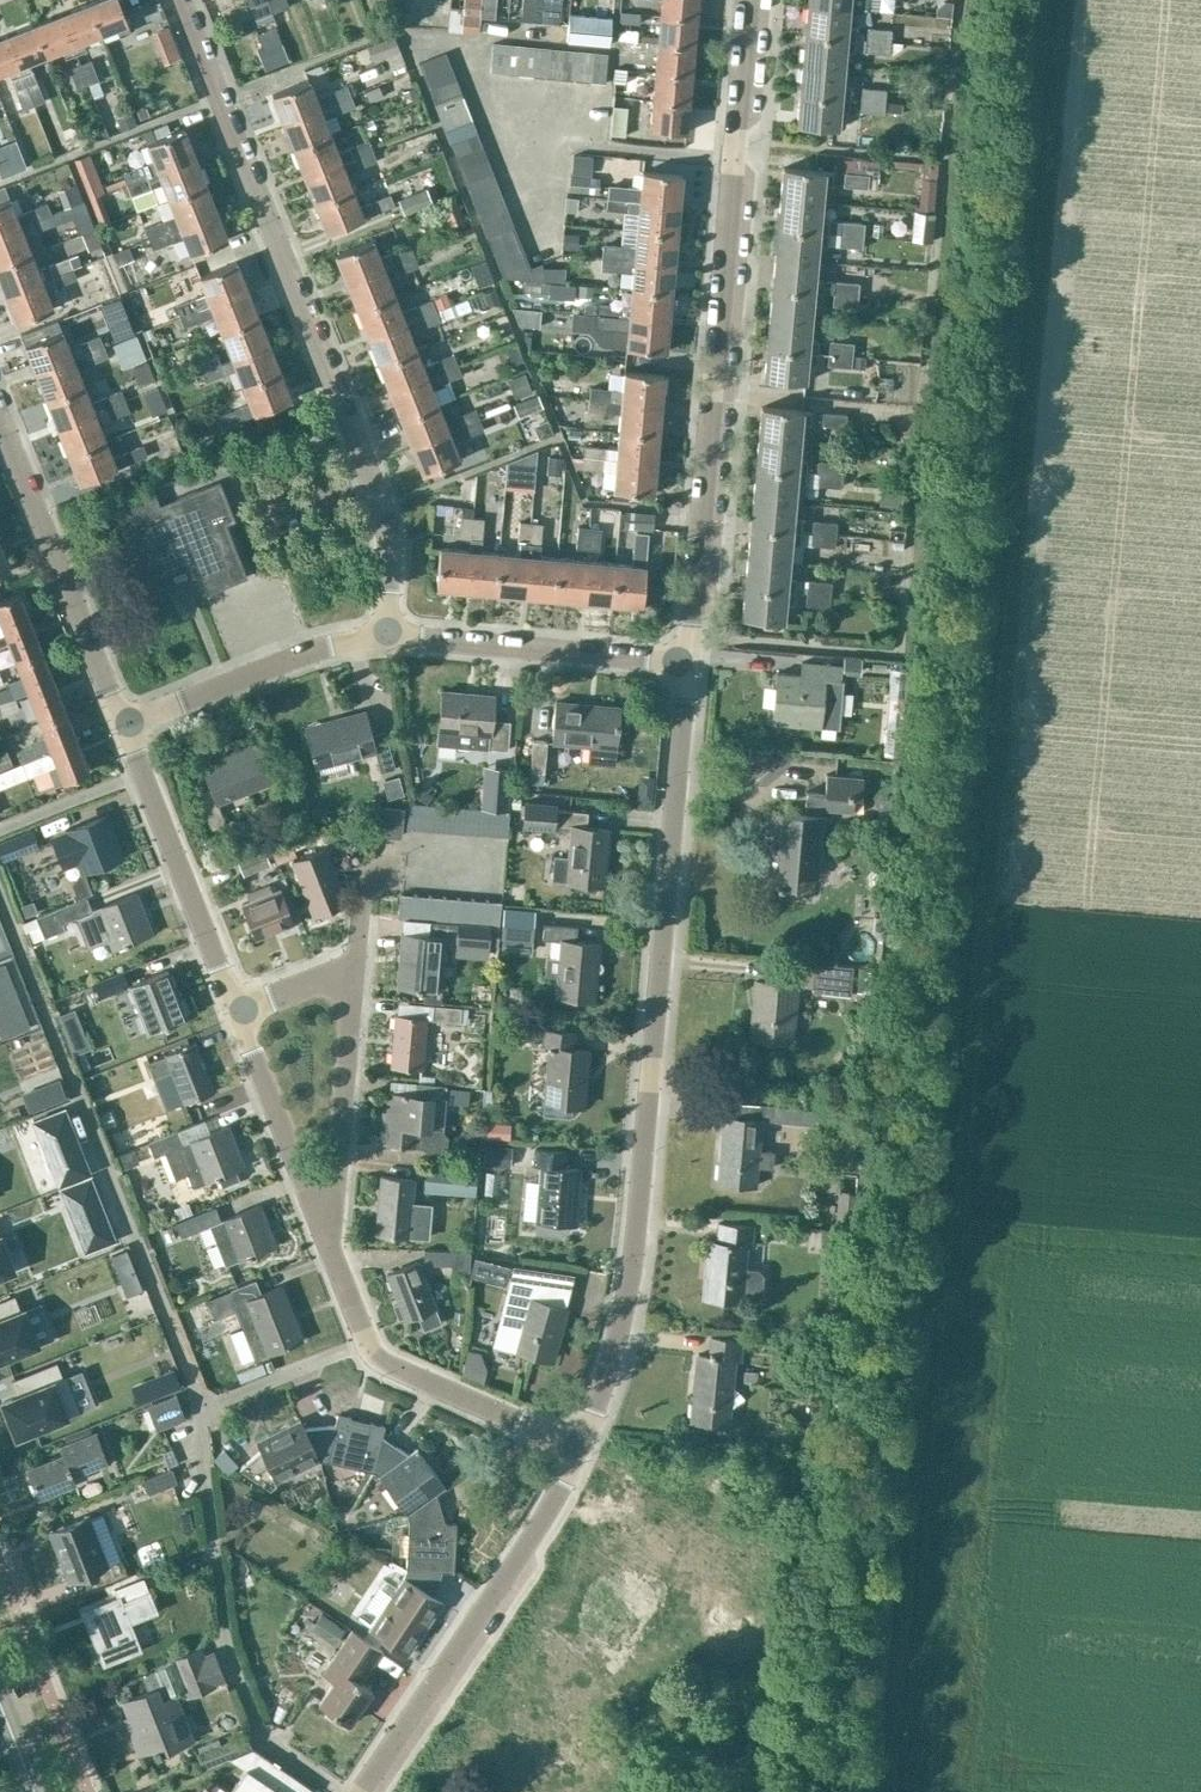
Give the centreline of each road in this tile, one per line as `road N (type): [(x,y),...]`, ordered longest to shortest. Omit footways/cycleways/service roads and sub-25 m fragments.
road 1 (residential): [(582,1452),(631,1270),(687,660)]
road 2 (residential): [(387,633),(386,528),(182,0)]
road 3 (residential): [(687,660),(747,0)]
road 4 (residential): [(365,1791),(582,1452)]
road 5 (residential): [(582,1452),(377,1359),(330,1247)]
road 6 (residential): [(122,722),(0,419)]
road 7 (residential): [(241,1014),(122,722)]
road 8 (residential): [(387,633),(687,660)]
road 9 (residential): [(122,722),(323,646),(387,633)]
road 10 (residential): [(330,1247),(355,971)]
road 11 (residential): [(330,1247),(241,1014)]
road 12 (residential): [(241,1014),(355,971)]

